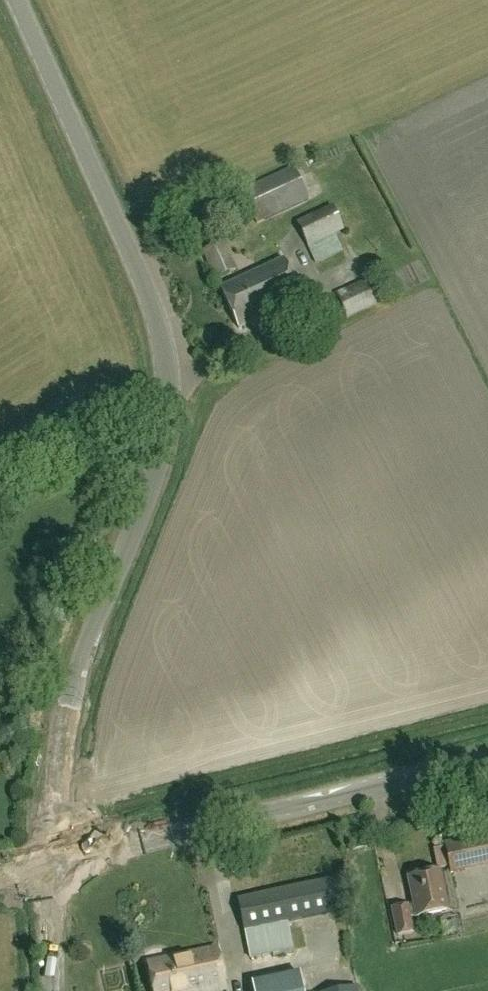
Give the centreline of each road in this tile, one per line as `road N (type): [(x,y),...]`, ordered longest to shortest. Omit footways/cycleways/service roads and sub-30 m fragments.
road 1 (tertiary): [(60,809),(74,687),(152,475),(166,370),(147,291),(18,0)]
road 2 (tertiary): [(71,860),(487,759)]
road 3 (tertiary): [(56,990),(46,866)]

